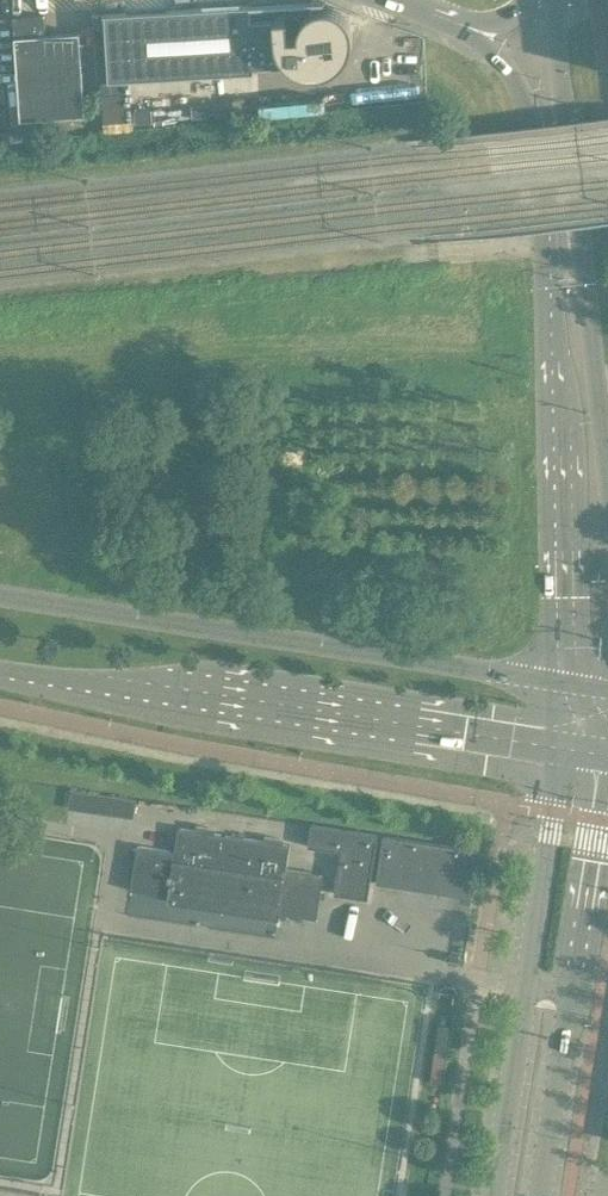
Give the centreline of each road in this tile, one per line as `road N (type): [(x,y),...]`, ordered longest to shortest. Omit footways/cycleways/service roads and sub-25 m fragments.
road 1 (tertiary): [(483,31),(530,117),(548,241),(563,684)]
road 2 (secondary): [(563,684),(0,595)]
road 3 (secondary): [(0,666),(560,747)]
road 4 (tertiary): [(607,452),(565,101),(544,0)]
road 5 (tertiary): [(560,747),(491,1195)]
road 6 (tertiary): [(548,1195),(607,780)]

